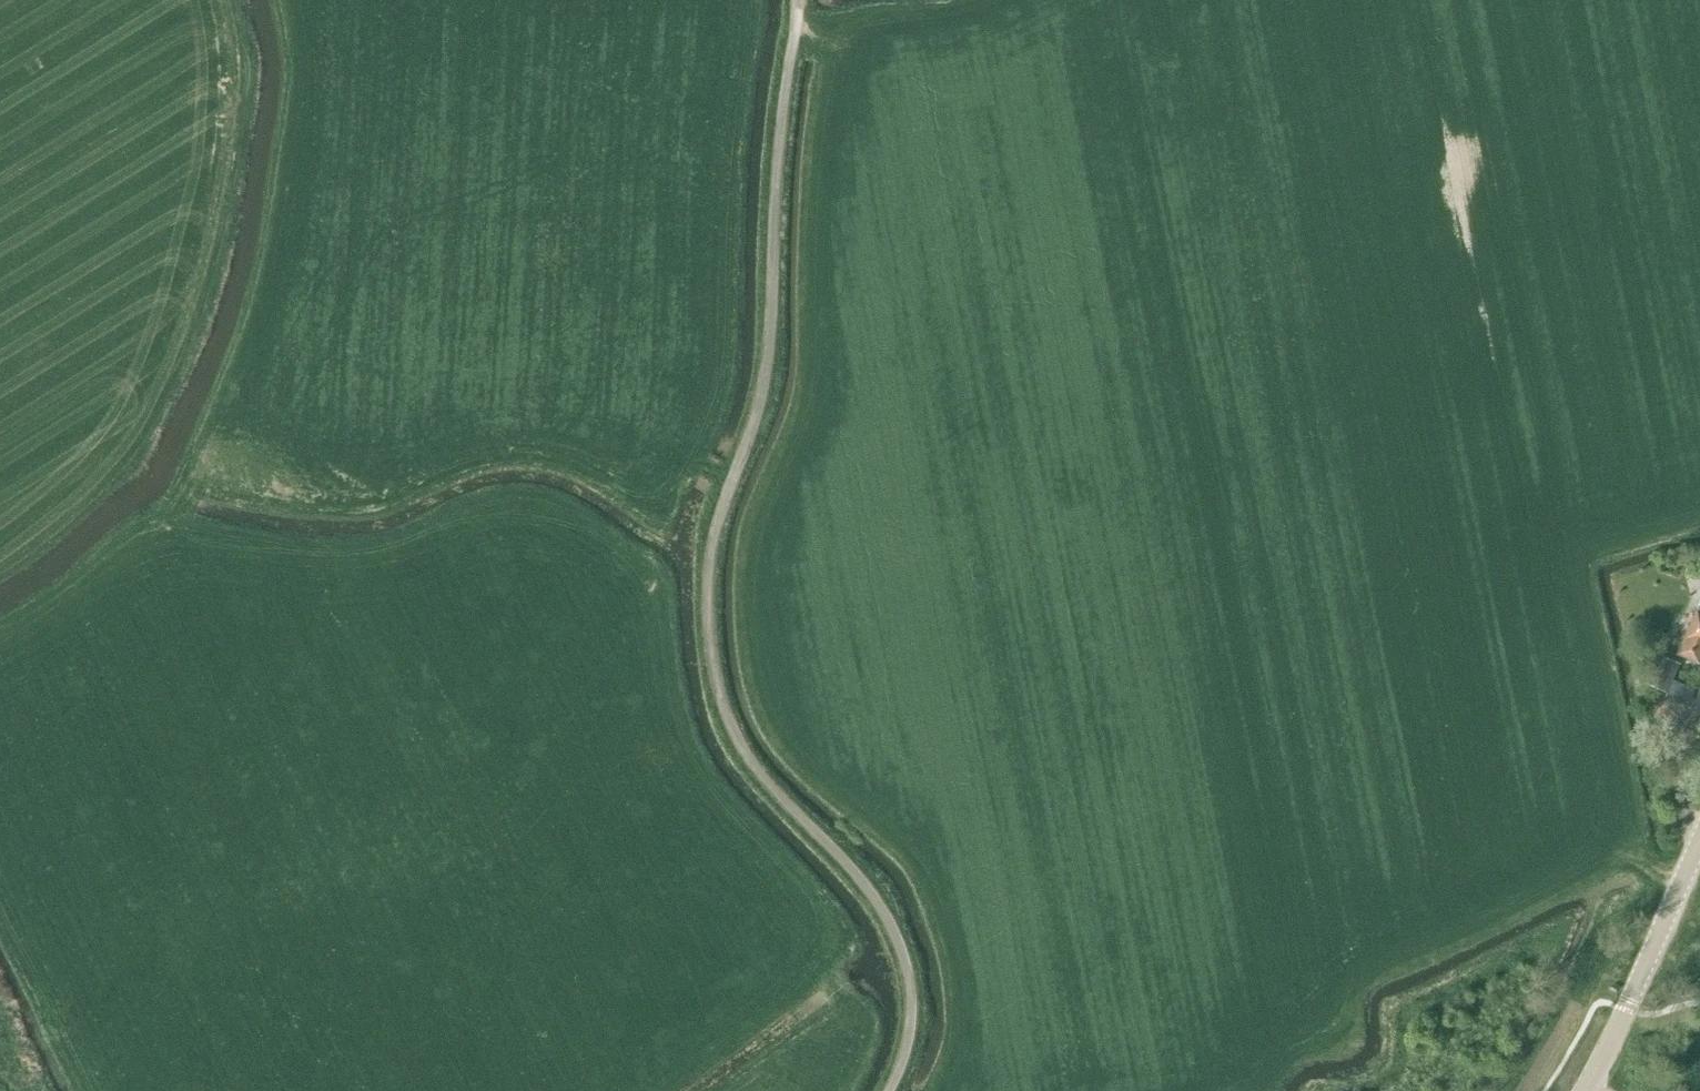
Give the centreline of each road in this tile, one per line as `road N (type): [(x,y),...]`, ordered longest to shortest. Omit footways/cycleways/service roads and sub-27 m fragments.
road 1 (tertiary): [(1584,1090),(1699,841)]

